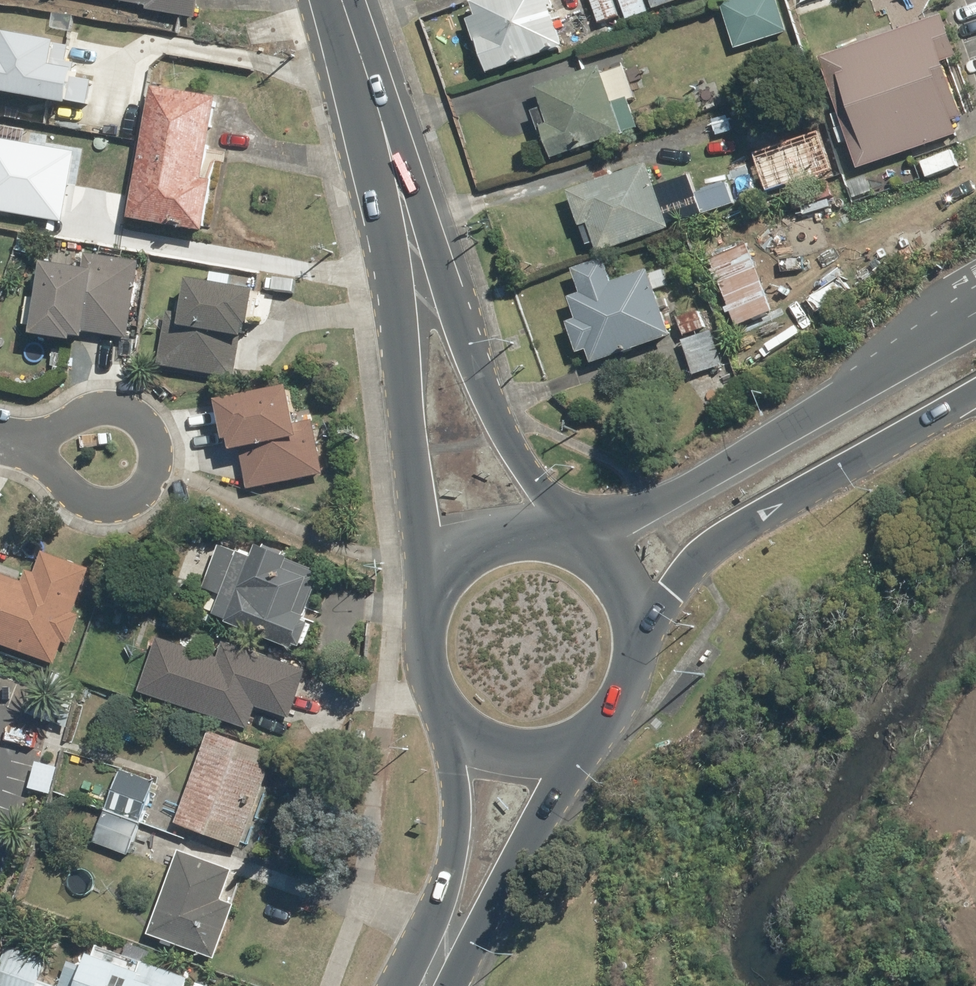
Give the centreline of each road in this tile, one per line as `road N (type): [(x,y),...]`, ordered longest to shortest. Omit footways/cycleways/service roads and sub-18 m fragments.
road 1 (secondary): [(437,564),(375,176),(328,0)]
road 2 (secondary): [(356,0),(490,406),(569,526)]
road 3 (motorway): [(569,526),(658,489),(975,319)]
road 4 (motorway): [(975,397),(723,543),(681,584),(644,647)]
road 5 (secondary): [(598,726),(446,985)]
road 6 (residential): [(22,443),(83,411),(114,407),(138,419),(151,438),(154,463),(144,492),(120,508),(69,498)]
road 7 (secondary): [(398,985),(451,863),(463,729)]
road 8 (secondary): [(463,729),(437,703),(414,633),(437,564)]
road 9 (secondary): [(569,526),(602,545),(628,574),(642,609),(644,647)]
road 10 (secondary): [(437,564),(497,524),(569,526)]
road 11 (secondary): [(598,726),(531,749),(463,729)]

